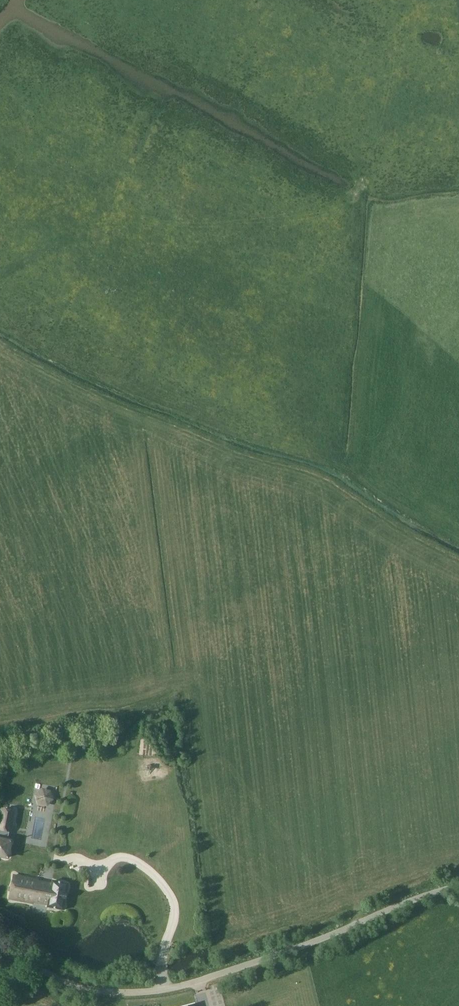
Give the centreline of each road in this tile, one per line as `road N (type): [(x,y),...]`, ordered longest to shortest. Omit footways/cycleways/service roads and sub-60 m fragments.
road 1 (track): [(0,275),(89,232),(347,195),(371,177),(451,43),(455,0)]
road 2 (unclassified): [(458,886),(163,990),(81,987),(0,952)]

